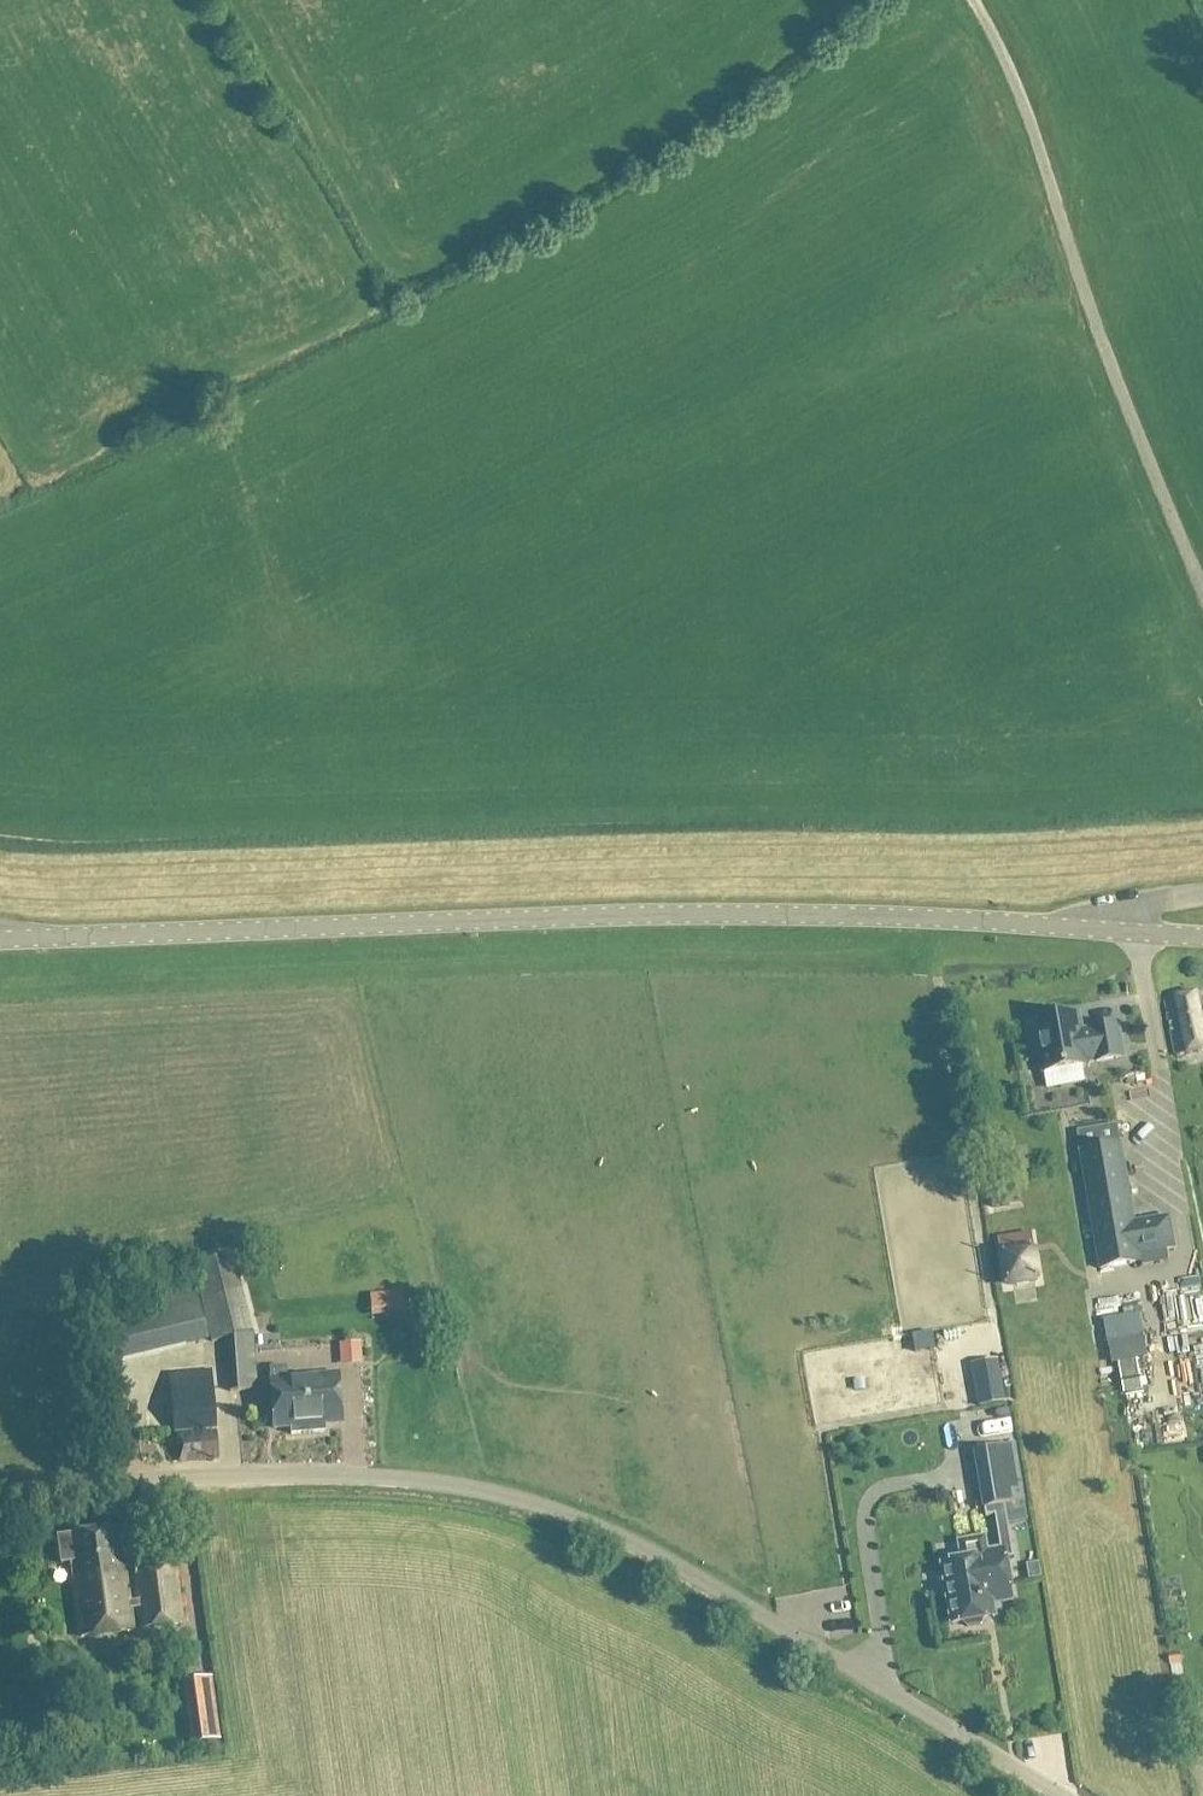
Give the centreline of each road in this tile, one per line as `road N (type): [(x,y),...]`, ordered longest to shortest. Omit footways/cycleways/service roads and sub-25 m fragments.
road 1 (tertiary): [(1066,1795),(685,1571),(563,1512),(506,1495),(379,1476),(307,1475),(117,1480),(0,1493)]
road 2 (tertiary): [(0,937),(664,914),(997,921)]

